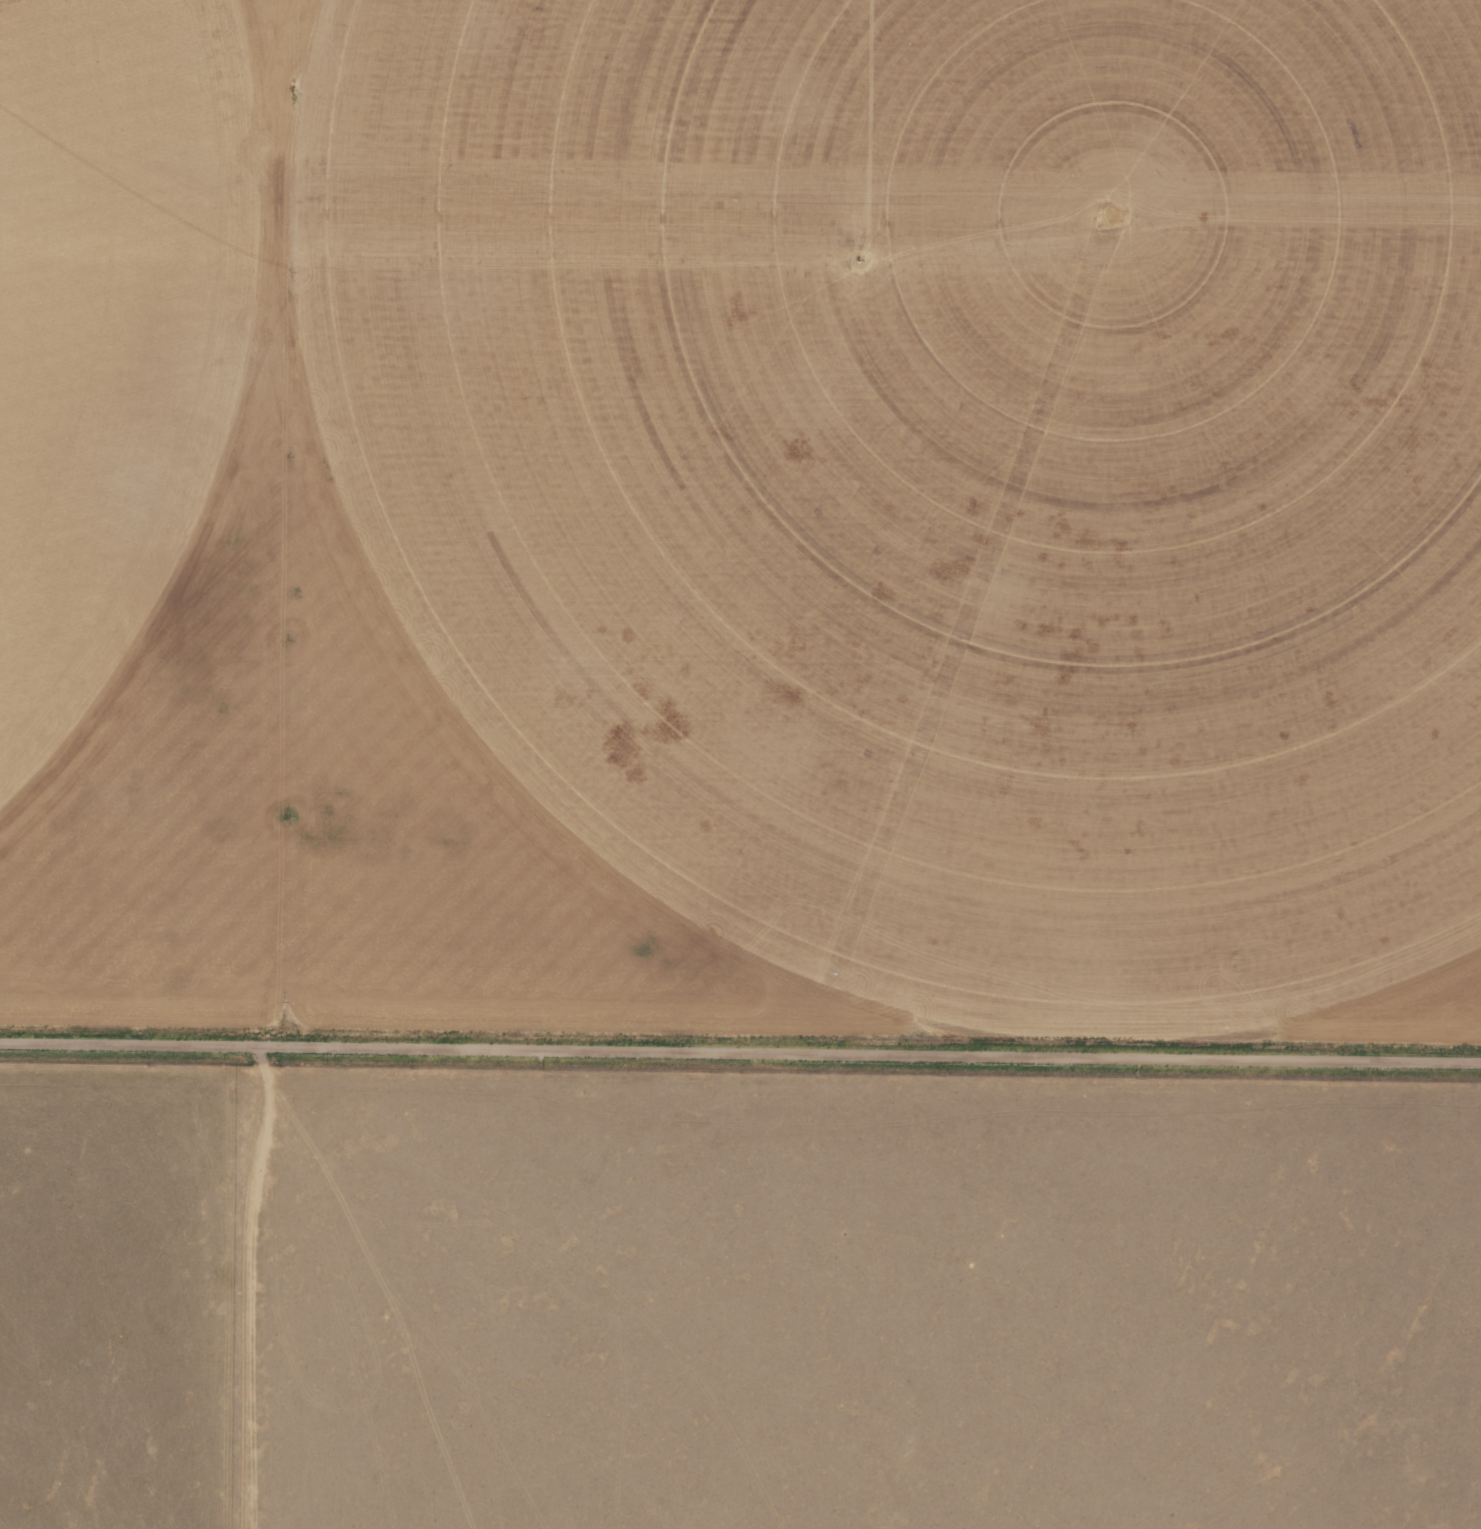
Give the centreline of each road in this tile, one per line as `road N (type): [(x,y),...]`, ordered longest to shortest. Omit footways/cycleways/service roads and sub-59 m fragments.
road 1 (residential): [(1480,1060),(0,1042)]

